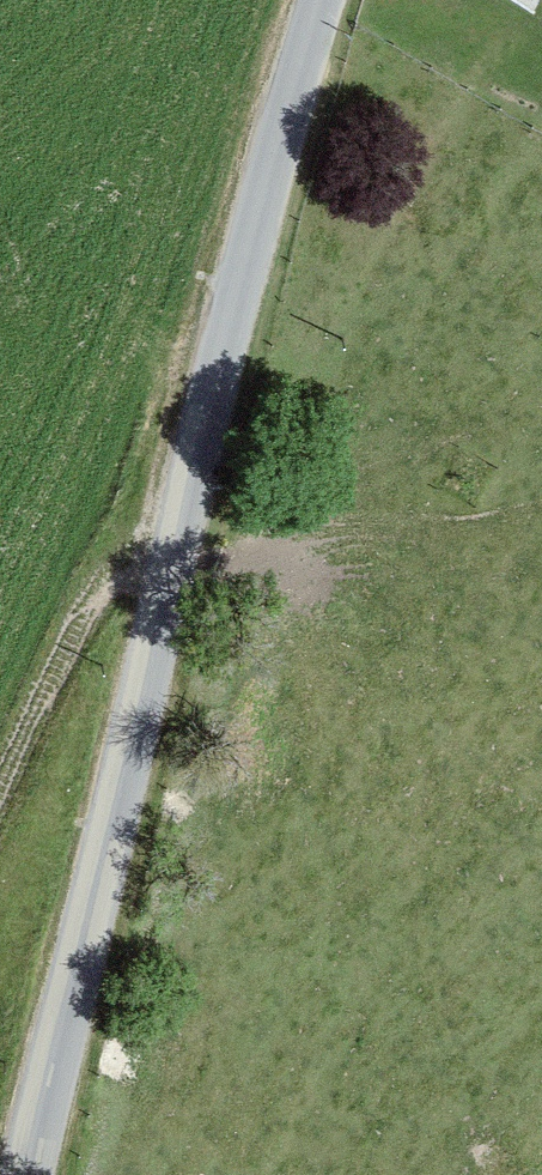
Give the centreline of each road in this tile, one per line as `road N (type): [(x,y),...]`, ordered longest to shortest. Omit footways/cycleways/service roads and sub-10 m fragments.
road 1 (tertiary): [(344,0),(198,469),(37,1174)]
road 2 (track): [(0,827),(133,527),(198,469)]

